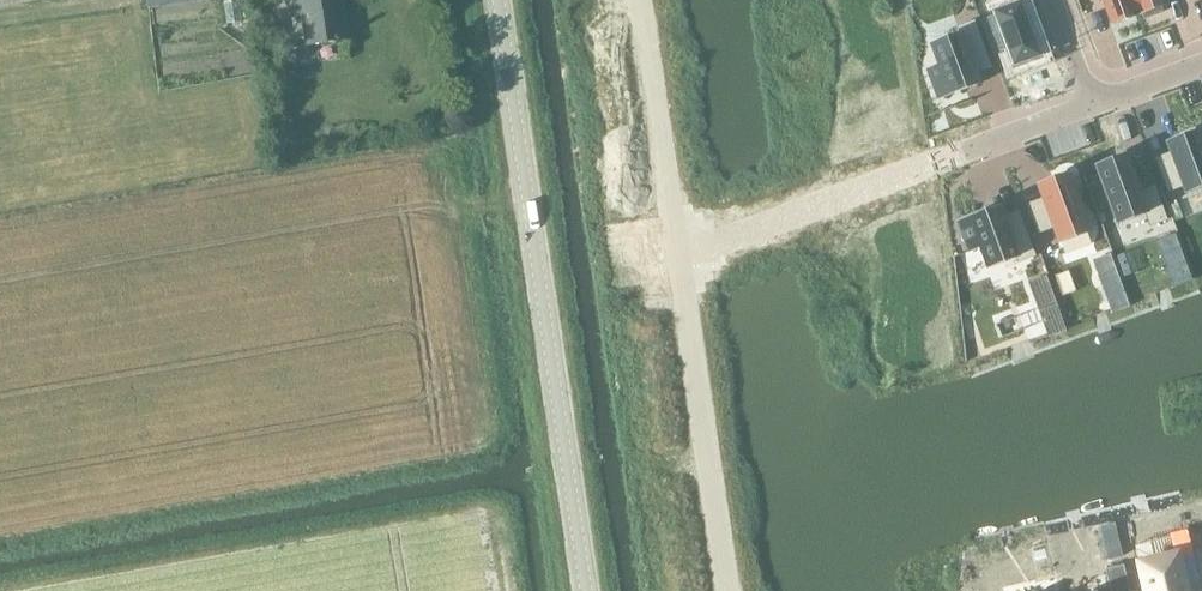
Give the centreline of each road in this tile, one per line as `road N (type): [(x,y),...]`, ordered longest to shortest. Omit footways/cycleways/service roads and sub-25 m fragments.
road 1 (residential): [(641,0),(731,590)]
road 2 (unclassified): [(585,590),(500,0)]
road 3 (residential): [(1093,104),(961,150)]

